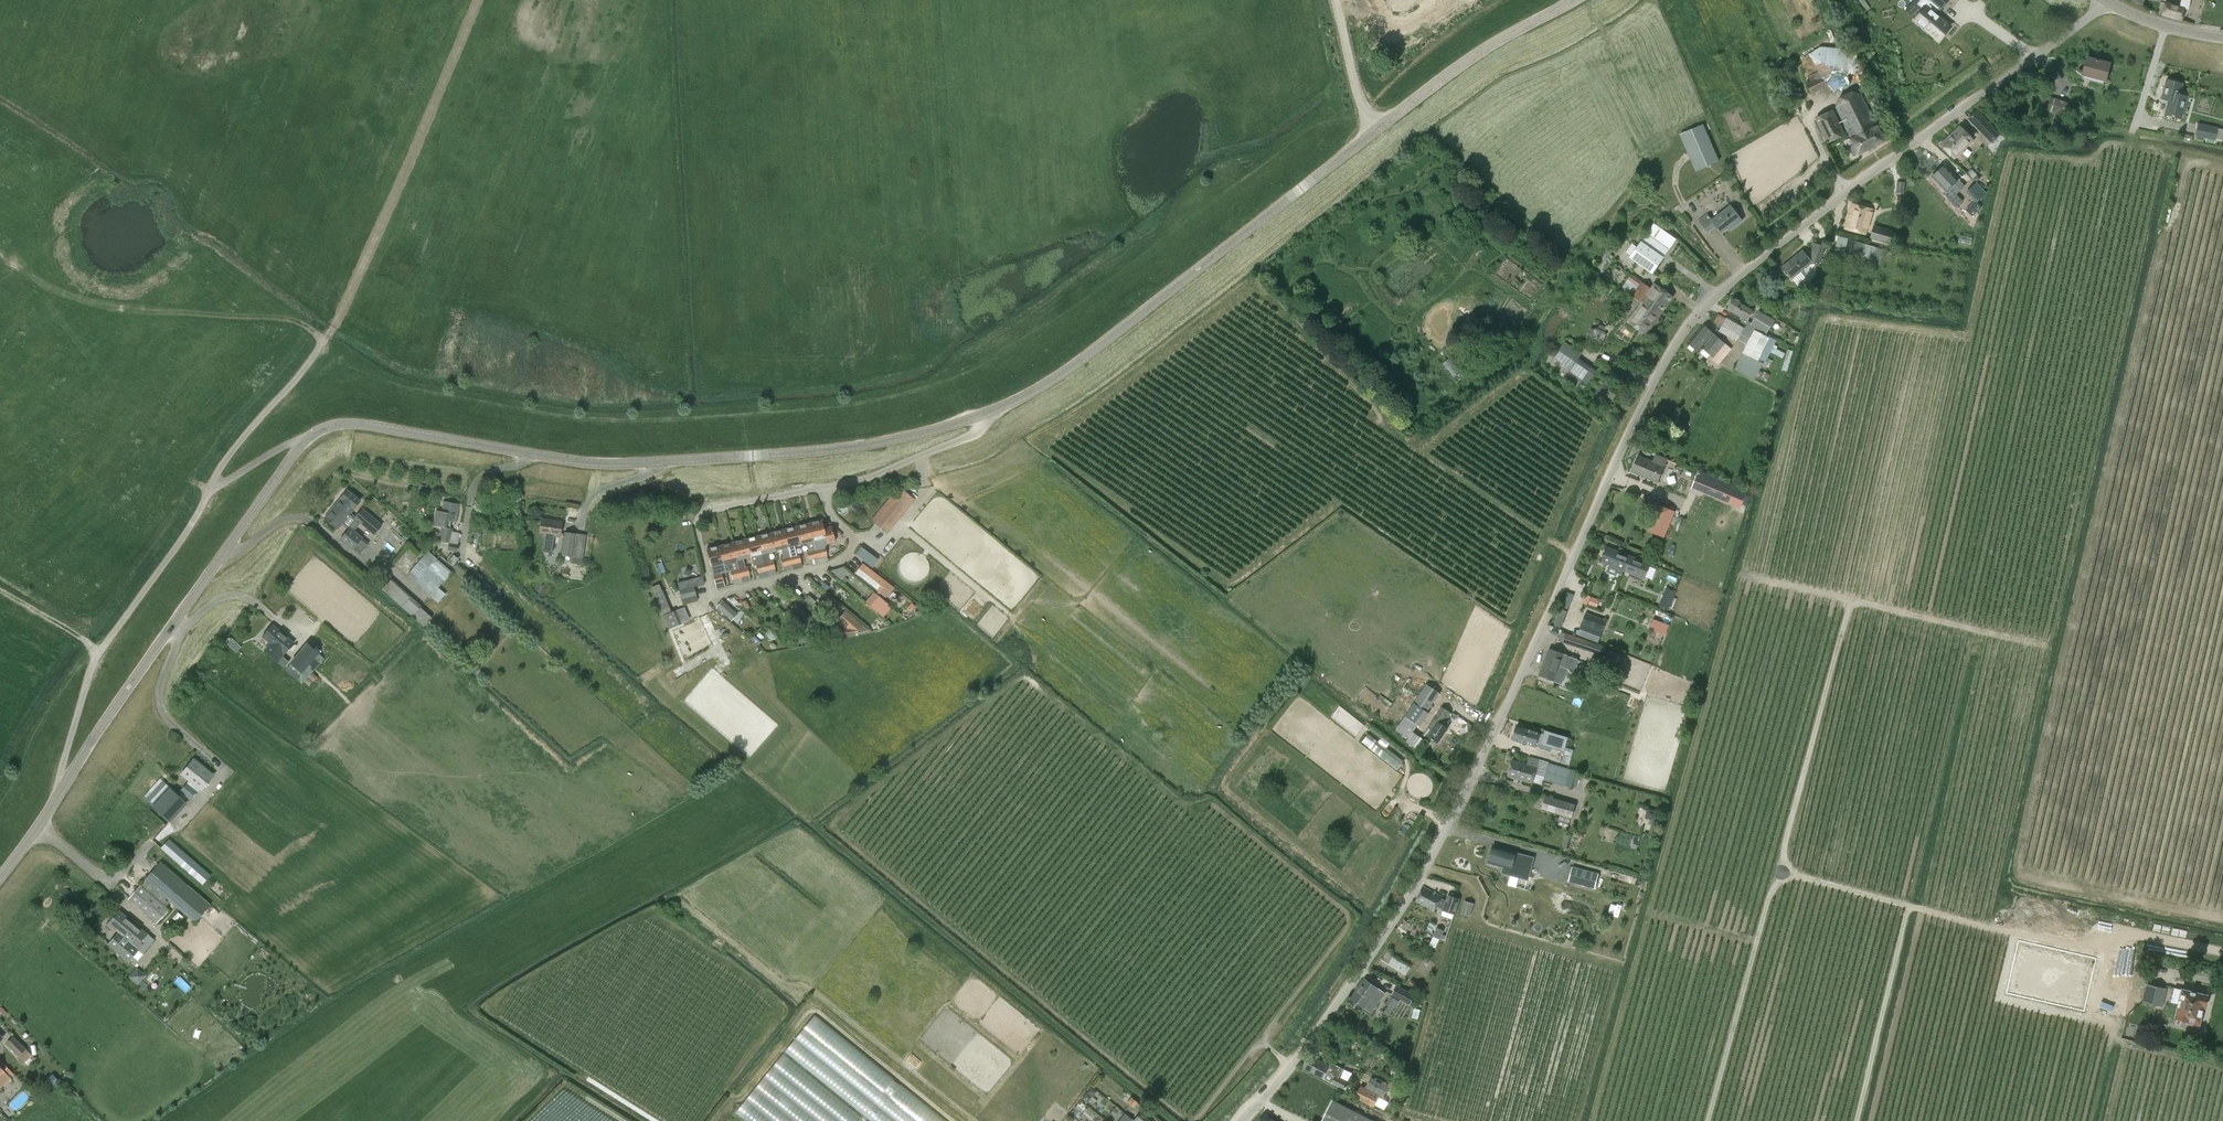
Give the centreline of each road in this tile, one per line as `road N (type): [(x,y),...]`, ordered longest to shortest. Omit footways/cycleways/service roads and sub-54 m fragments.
road 1 (unclassified): [(0,875),(321,426),(348,421),(603,463),(877,444),(991,410)]
road 2 (unclassified): [(1450,829),(1661,366),(1693,317),(2105,0)]
road 3 (unclassified): [(991,410),(1082,358),(1475,55),(1576,0)]
road 4 (track): [(480,0),(340,321),(211,485)]
road 5 (track): [(2021,934),(1779,871),(1851,604)]
road 6 (track): [(682,902),(783,984),(814,992),(977,1120)]
road 7 (unclassified): [(1244,1120),(1311,1045),(1450,829)]
road 8 (track): [(0,258),(93,304),(285,321),(324,342)]
road 9 (residential): [(827,488),(830,513),(853,546),(847,555),(713,594),(697,526),(708,511)]
road 10 (track): [(1779,871),(1709,1120)]
road 11 (track): [(1424,870),(1473,882),(1480,898),(1471,929),(1615,967)]
road 12 (track): [(1855,1120),(1909,905)]
road 13 (residential): [(827,488),(977,434),(991,410)]
road 14 (residential): [(708,511),(827,488)]
road 15 (unclassified): [(2222,34),(2164,27),(2109,0)]

